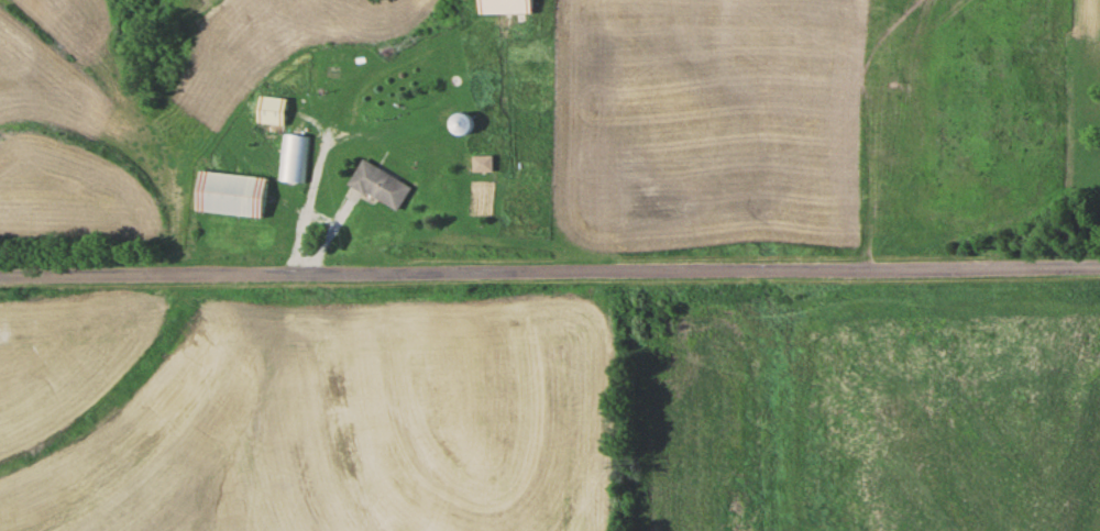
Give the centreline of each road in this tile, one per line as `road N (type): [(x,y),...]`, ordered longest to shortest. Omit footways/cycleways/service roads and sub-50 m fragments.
road 1 (residential): [(0,276),(1099,267)]

